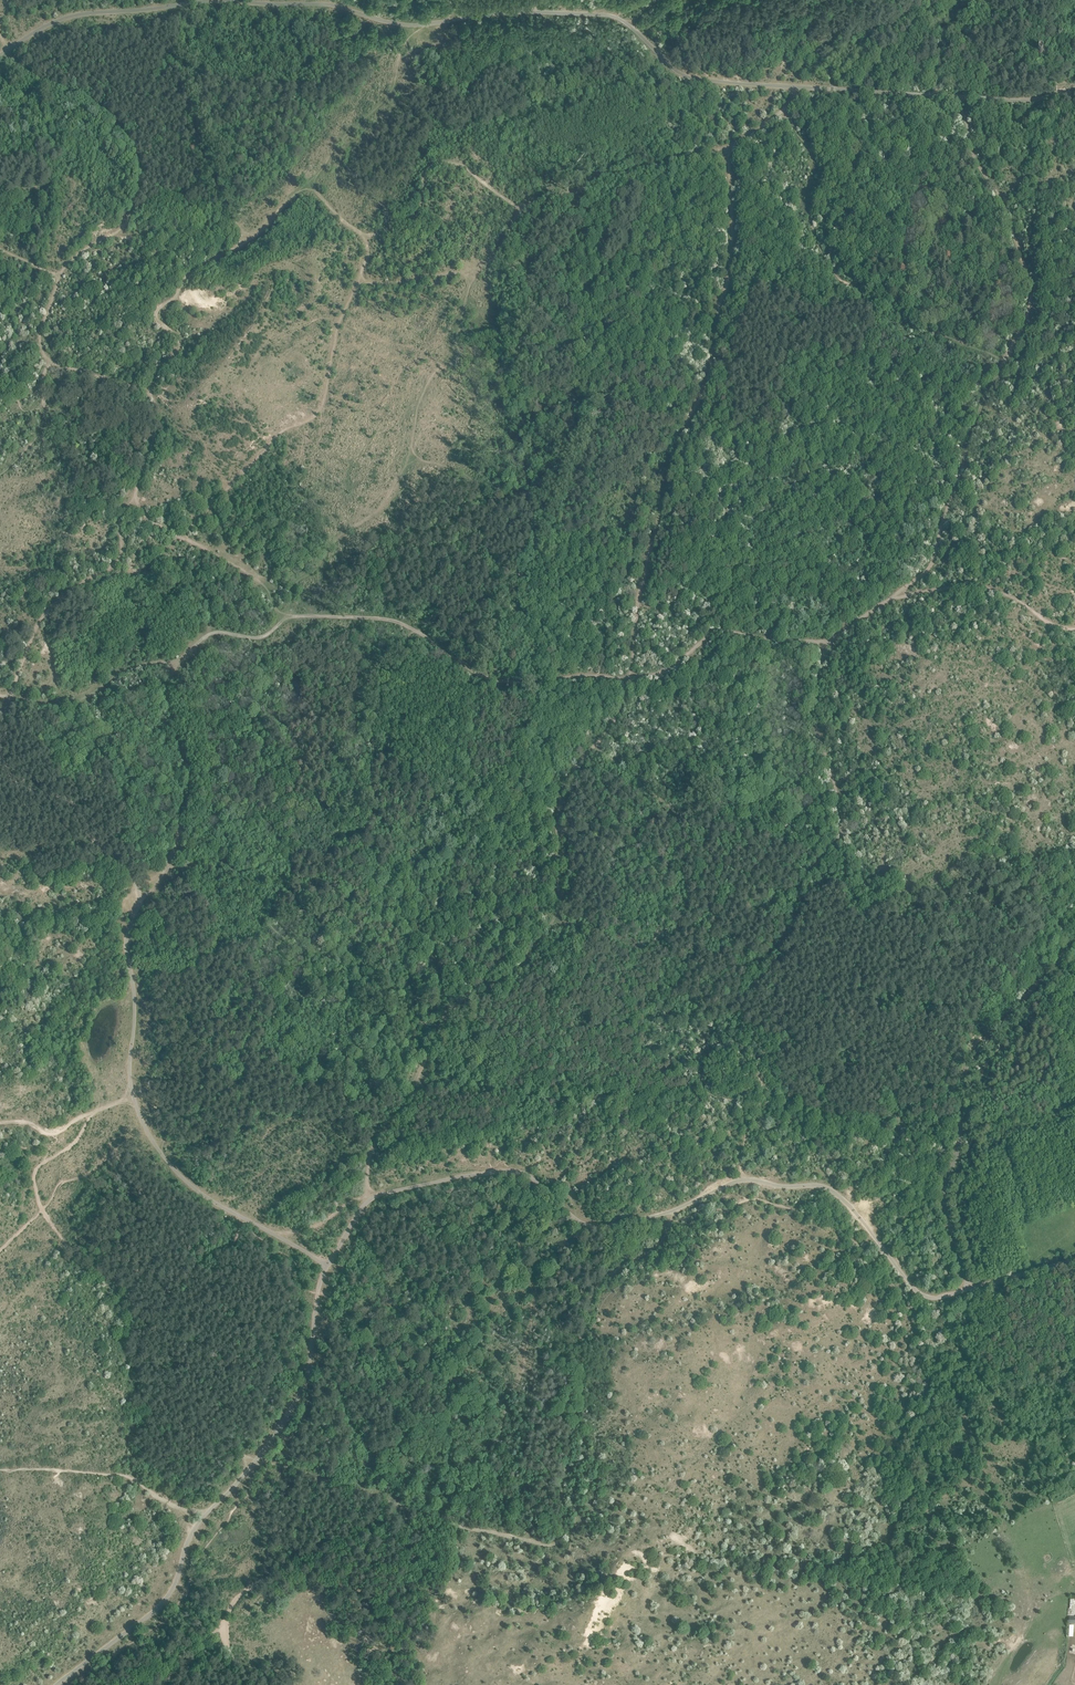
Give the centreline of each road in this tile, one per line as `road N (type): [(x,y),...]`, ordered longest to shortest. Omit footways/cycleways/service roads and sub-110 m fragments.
road 1 (unclassified): [(0,55),(62,19),(209,1),(333,5),(408,25),(505,13),(603,13),(692,76),(1013,97),(1074,91)]

